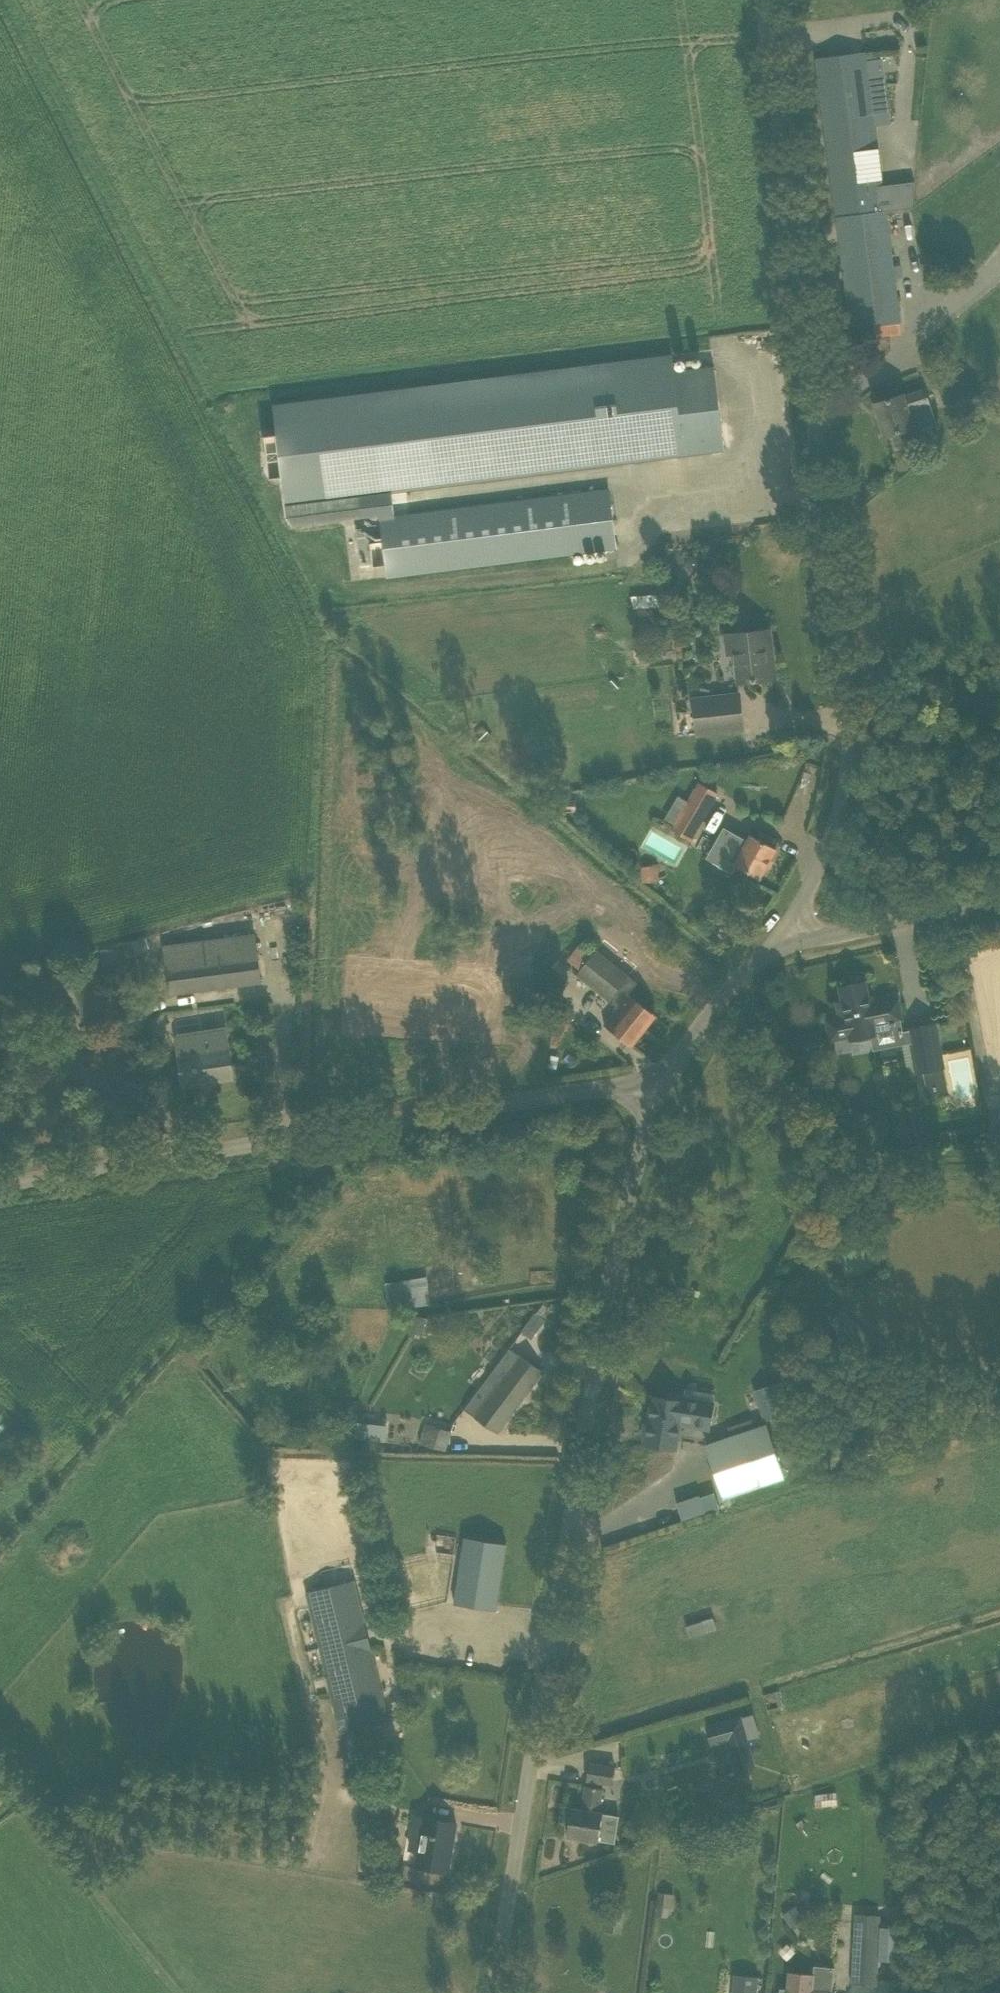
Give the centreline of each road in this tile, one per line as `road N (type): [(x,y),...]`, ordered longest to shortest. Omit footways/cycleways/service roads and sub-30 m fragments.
road 1 (unclassified): [(798,926),(831,833),(839,770),(805,272),(769,0)]
road 2 (unclassified): [(507,1992),(659,1087)]
road 3 (unclassified): [(0,1179),(592,1083),(659,1087)]
road 4 (unclassified): [(659,1087),(701,1025),(798,926)]
road 5 (unclassified): [(798,926),(999,894)]

